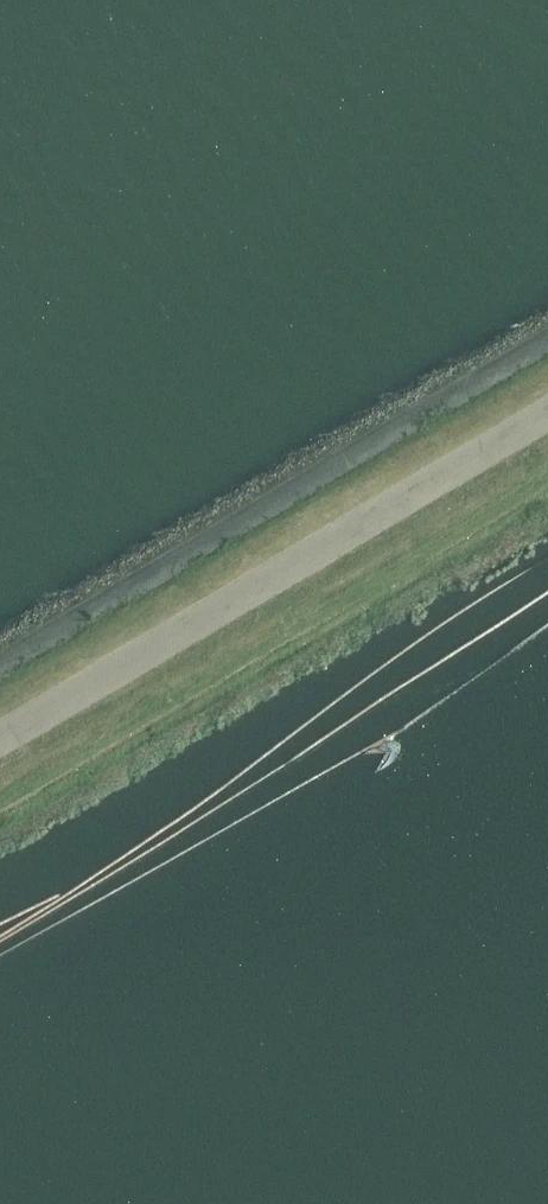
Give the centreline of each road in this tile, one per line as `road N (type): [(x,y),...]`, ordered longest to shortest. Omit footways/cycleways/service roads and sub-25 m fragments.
road 1 (unclassified): [(0,741),(547,419)]

